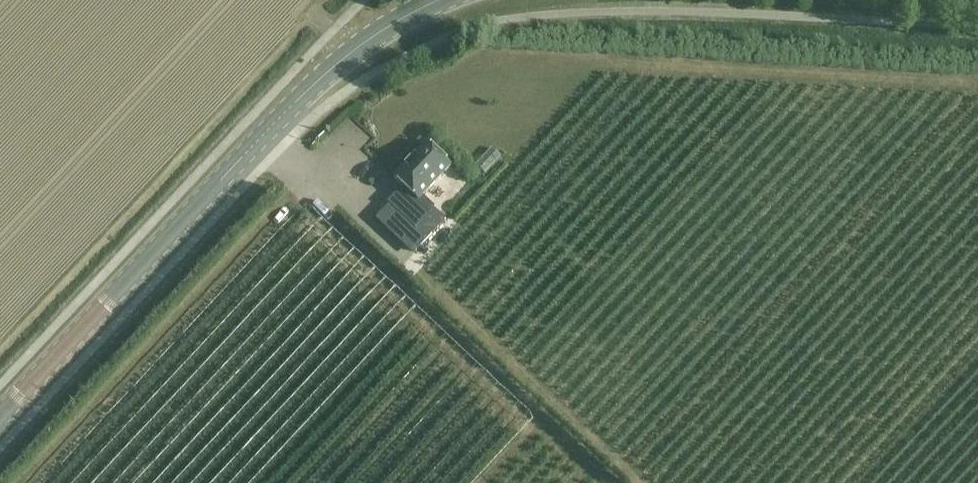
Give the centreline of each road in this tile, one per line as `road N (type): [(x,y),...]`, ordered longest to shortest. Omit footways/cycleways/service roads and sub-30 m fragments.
road 1 (secondary): [(0,416),(337,62),(445,0)]

